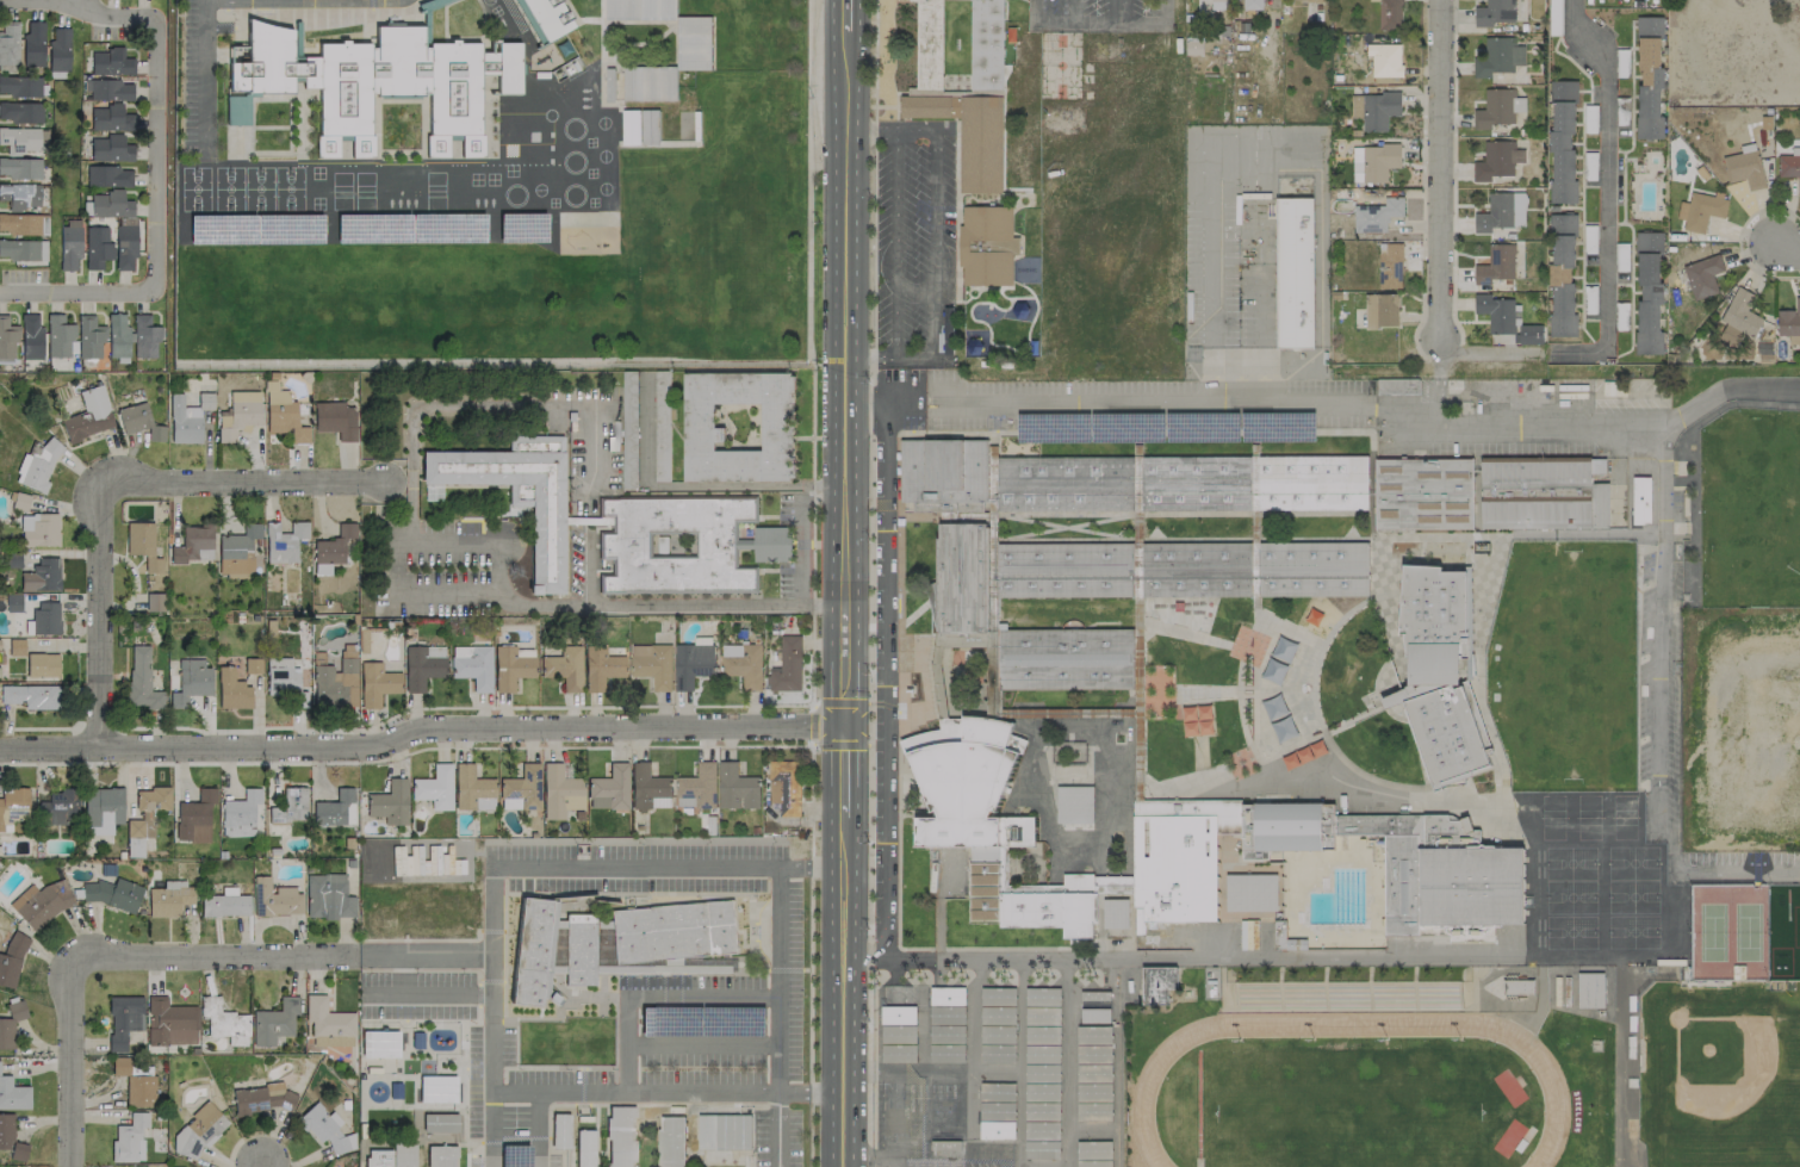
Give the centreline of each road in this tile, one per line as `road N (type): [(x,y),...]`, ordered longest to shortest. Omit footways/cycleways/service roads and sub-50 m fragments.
road 1 (residential): [(842,727),(468,719),(337,745),(0,746)]
road 2 (residential): [(0,292),(144,293),(156,278),(154,20),(0,1)]
road 3 (residential): [(103,741),(104,485),(384,482)]
road 4 (residential): [(71,1166),(76,962),(356,955)]
road 5 (secondary): [(849,0),(845,406)]
road 6 (secondary): [(842,826),(842,1166)]
road 7 (residential): [(1439,0),(1438,336)]
road 8 (secondary): [(844,489),(842,727)]
road 9 (residential): [(356,955),(492,954)]

